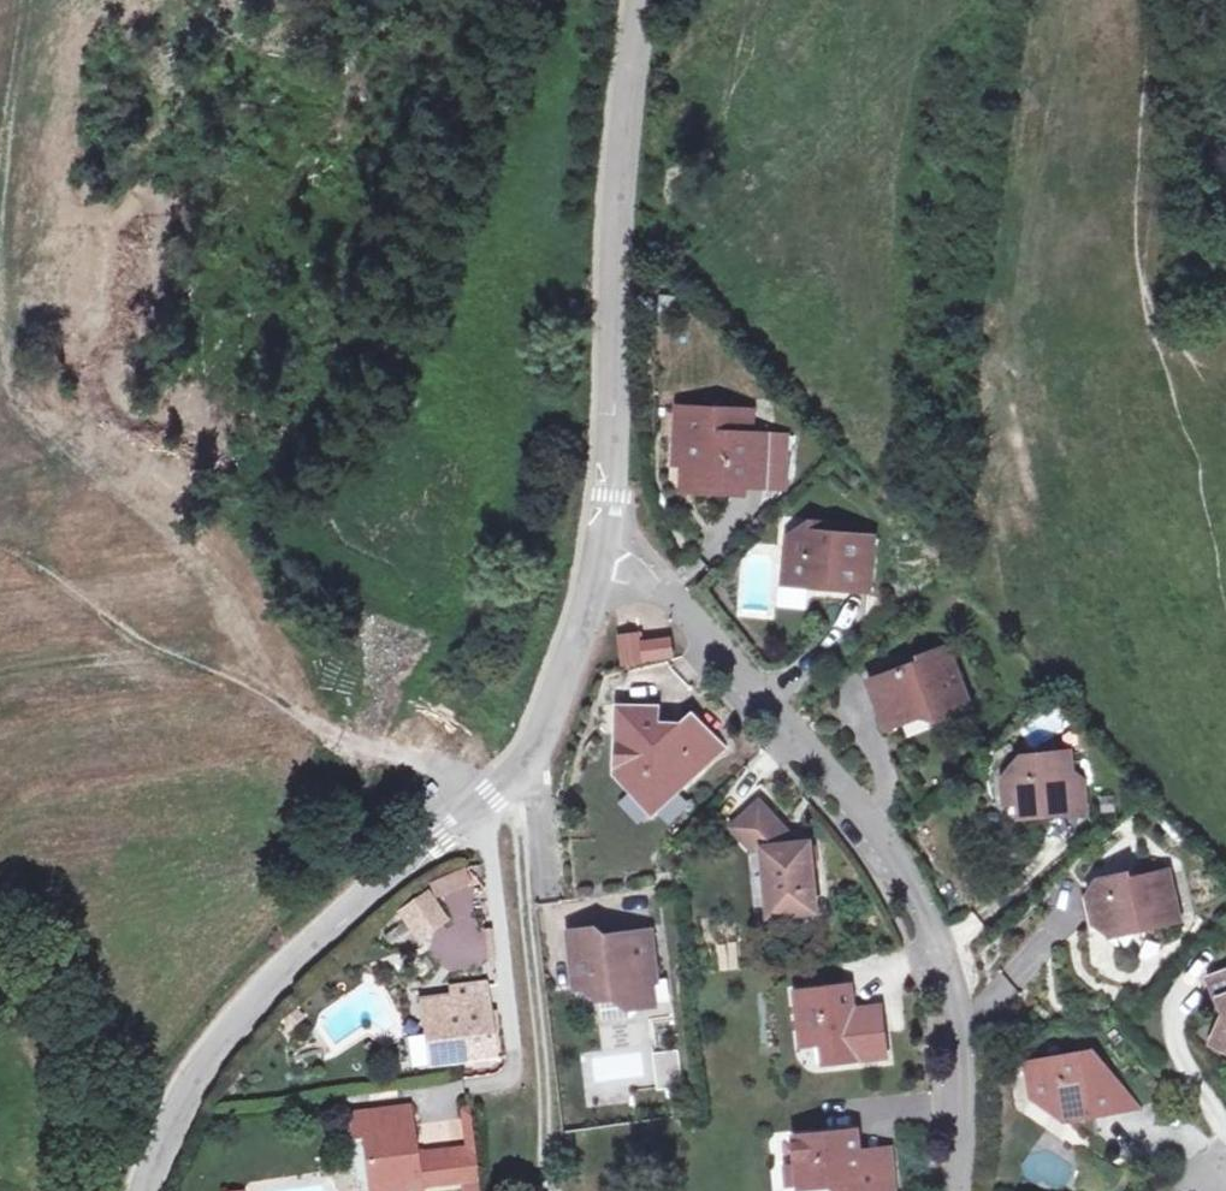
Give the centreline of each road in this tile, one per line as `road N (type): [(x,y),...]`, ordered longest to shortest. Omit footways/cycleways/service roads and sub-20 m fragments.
road 1 (unclassified): [(592,577),(527,749),(490,798),(305,949),(184,1094),(142,1190)]
road 2 (unclassified): [(592,577),(669,596),(877,836),(933,943),(957,1016),(951,1190)]
road 3 (track): [(0,460),(152,448),(186,464),(211,490),(260,652),(291,696),(328,731),(444,767),(490,798)]
road 4 (unclassified): [(645,0),(625,77),(607,497),(592,577)]

